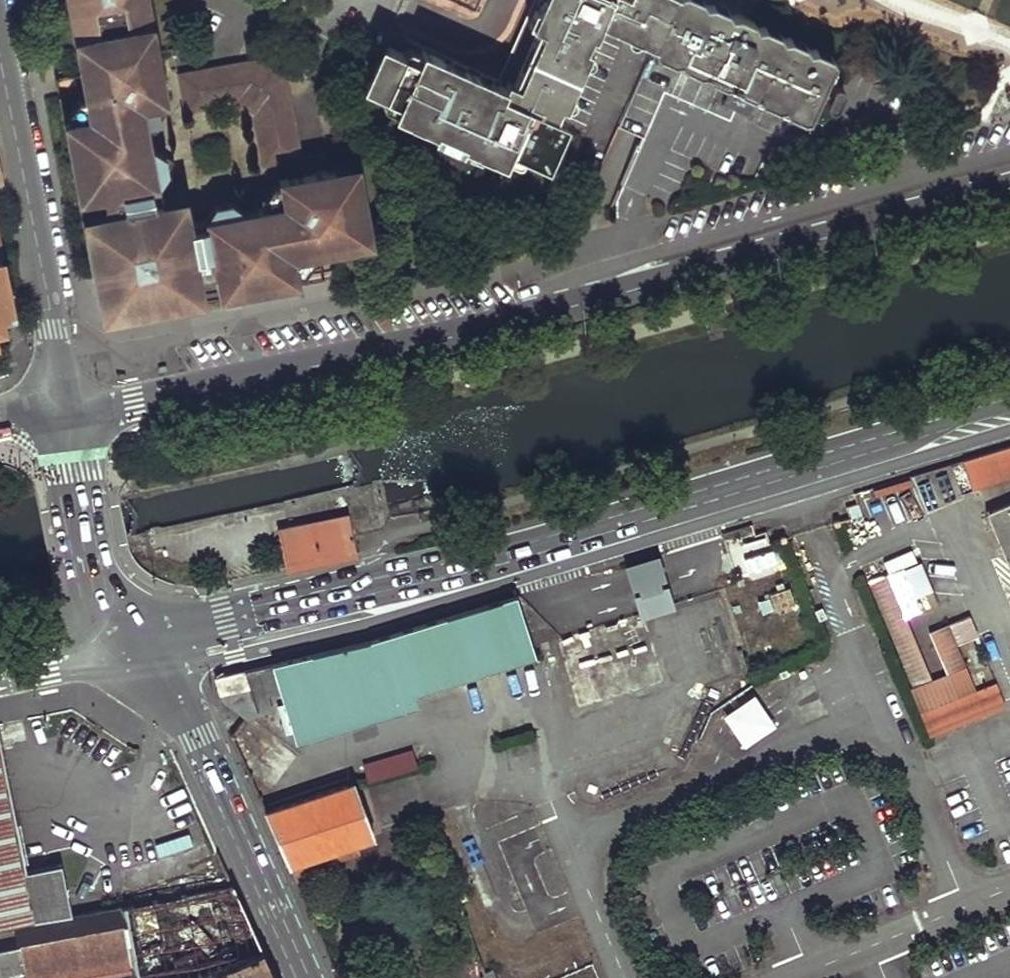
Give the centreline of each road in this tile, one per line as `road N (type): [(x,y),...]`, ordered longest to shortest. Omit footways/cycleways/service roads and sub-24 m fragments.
road 1 (primary): [(1009,404),(418,584)]
road 2 (primary): [(65,406),(135,404),(550,308)]
road 3 (residential): [(550,308),(583,278),(641,256),(1009,155)]
road 4 (primary): [(550,308),(1009,184)]
road 5 (unclassified): [(307,977),(198,737),(130,640)]
road 6 (residential): [(0,75),(65,406)]
road 7 (primary): [(130,640),(212,661),(364,627),(418,584)]
road 8 (primary): [(418,584),(368,586),(130,640)]
road 9 (unclassified): [(130,640),(97,572),(65,406)]
road 10 (residential): [(391,0),(478,32),(502,0)]
road 11 (primary): [(0,665),(130,640)]

